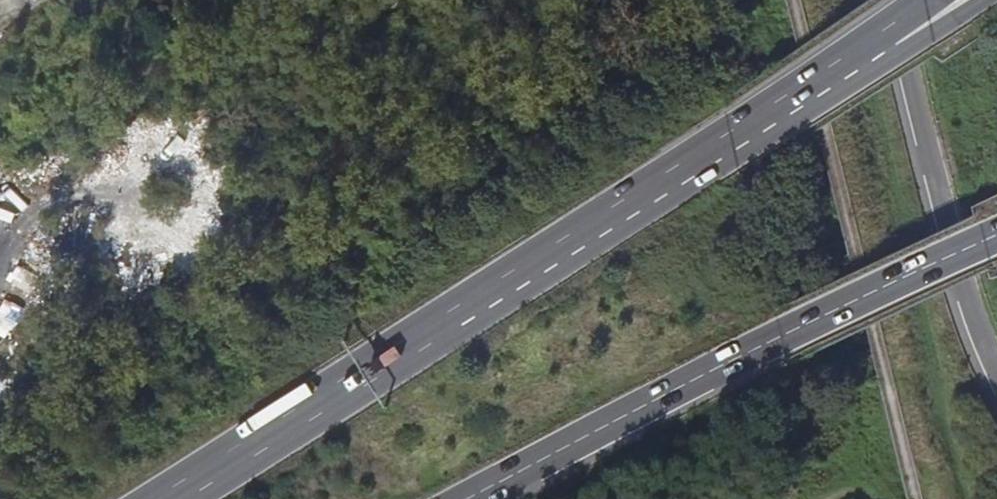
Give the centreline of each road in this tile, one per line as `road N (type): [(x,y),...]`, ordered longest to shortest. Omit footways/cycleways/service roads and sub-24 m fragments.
road 1 (trunk): [(881,31),(162,498)]
road 2 (trunk): [(472,498),(996,236)]
road 3 (trunk): [(890,0),(931,179),(996,372)]

